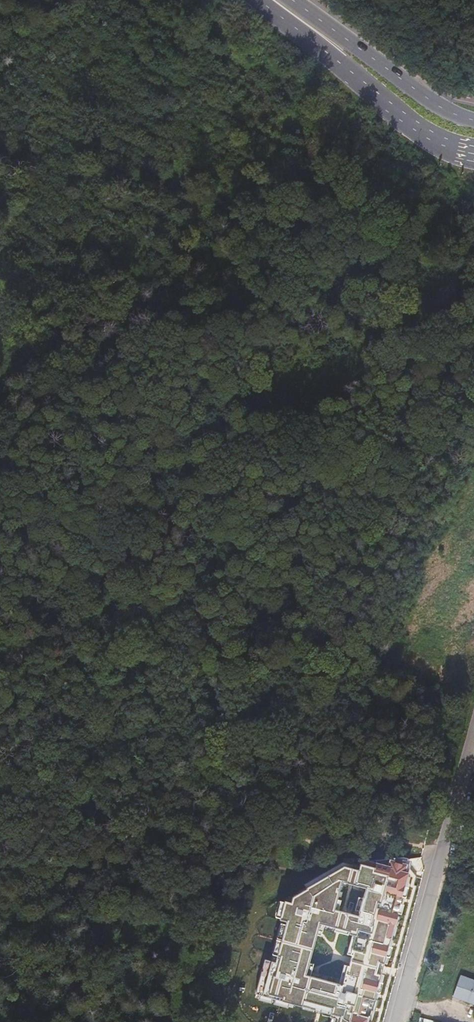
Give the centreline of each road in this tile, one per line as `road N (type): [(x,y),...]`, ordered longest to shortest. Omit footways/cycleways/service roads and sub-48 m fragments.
road 1 (unclassified): [(395,1021),(473,733)]
road 2 (primary): [(256,0),(414,127),(473,155)]
road 3 (primary): [(473,121),(439,106),(295,0)]

